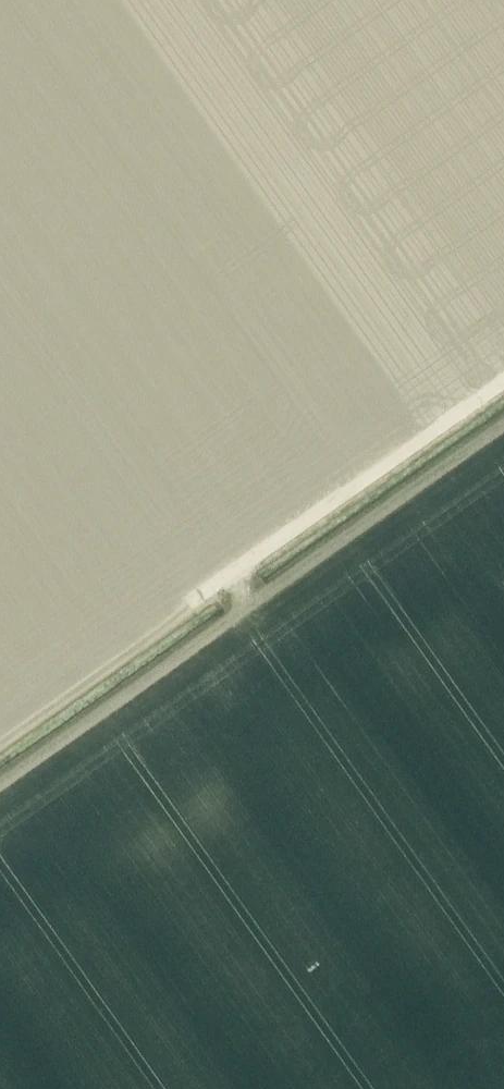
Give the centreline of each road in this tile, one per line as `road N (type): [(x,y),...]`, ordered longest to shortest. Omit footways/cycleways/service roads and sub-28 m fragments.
road 1 (track): [(503,380),(185,606)]

